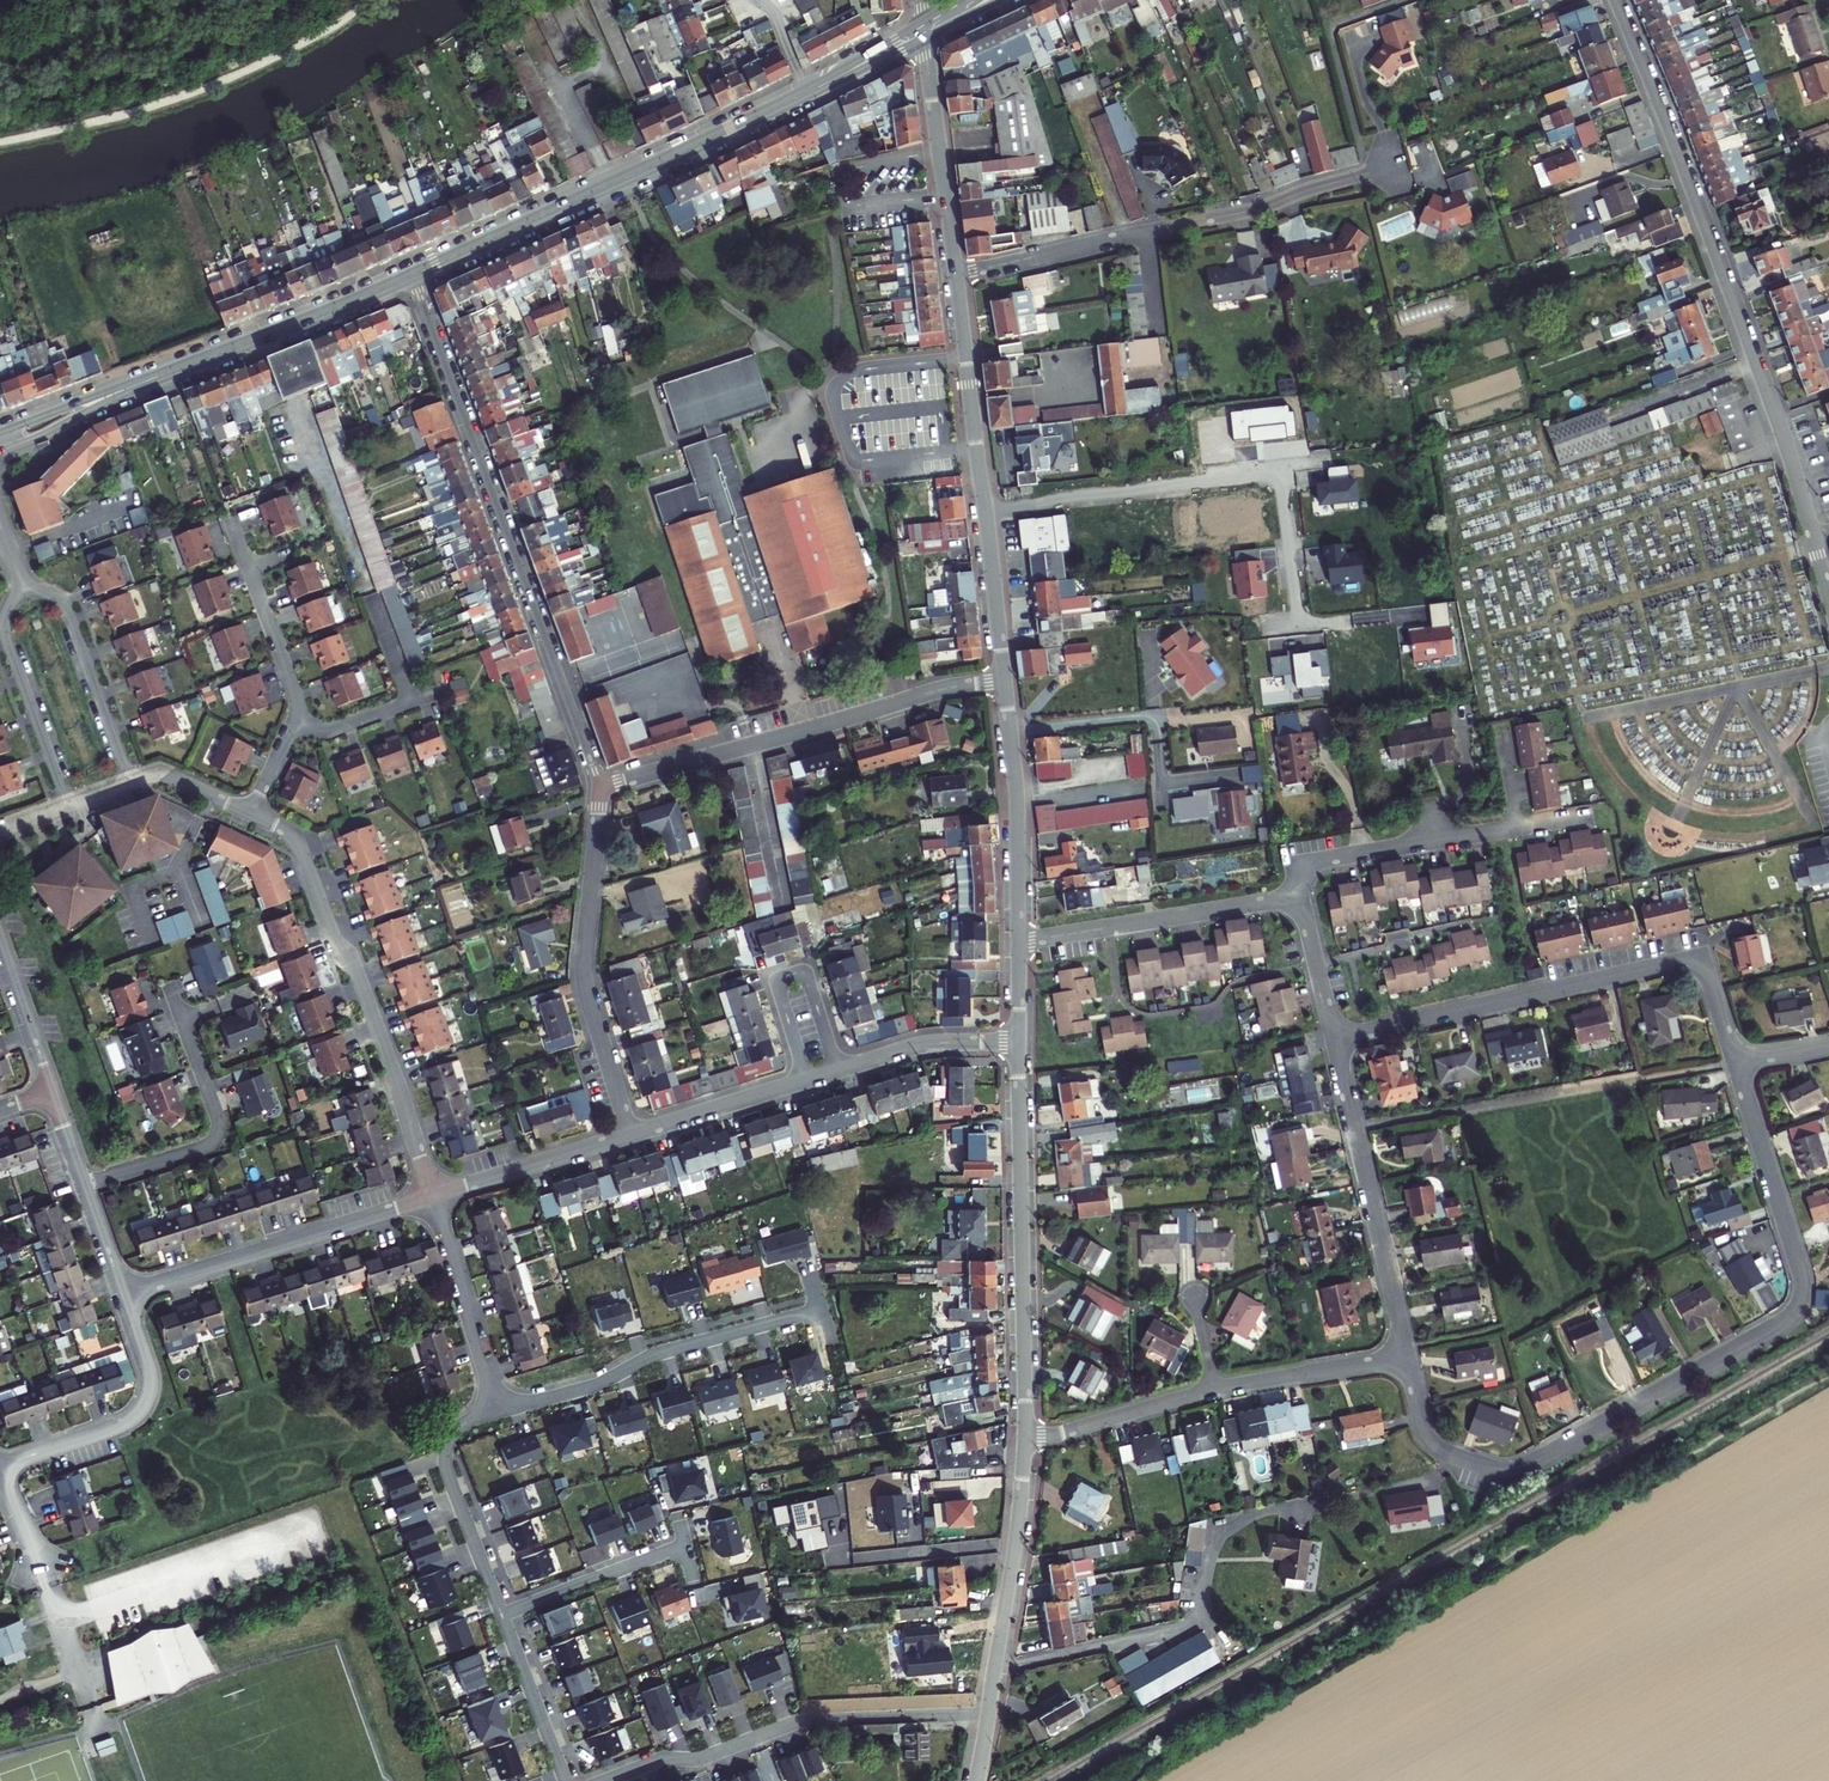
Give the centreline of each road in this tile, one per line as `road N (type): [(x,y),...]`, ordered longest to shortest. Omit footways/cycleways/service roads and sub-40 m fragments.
road 1 (residential): [(1407,1356),(1432,1441),(1478,1466),(1516,1470),(1788,1319),(1800,1295),(1799,1264),(1734,1062)]
road 2 (residential): [(1828,597),(1746,331),(1618,0)]
road 3 (residential): [(601,789),(411,276)]
road 4 (residential): [(1333,1039),(1686,960),(1706,974),(1734,1062)]
road 5 (residential): [(957,276),(1257,208),(1384,169)]
road 6 (residential): [(250,813),(296,839),(329,928),(358,977),(431,1195)]
road 7 (primary): [(804,94),(411,276)]
road 8 (residential): [(601,789),(943,690),(1004,681)]
road 9 (tertiary): [(957,276),(1004,681)]
road 10 (tertiary): [(1019,1040),(1025,1438)]
road 11 (residential): [(995,1666),(1188,1624),(1222,1535),(1291,1506)]
road 12 (residential): [(631,1134),(582,967),(601,789)]
road 13 (residential): [(499,1412),(595,1385),(660,1353),(823,1310)]
road 14 (residential): [(1407,1356),(1333,1039)]
road 15 (residential): [(125,1294),(431,1195)]
road 16 (residential): [(694,1758),(800,1720),(988,1714)]
road 17 (residential): [(169,986),(217,1134),(201,1148),(85,1184)]
road 18 (residential): [(1018,942),(1295,903)]
road 19 (residential): [(0,1467),(125,1425),(145,1406),(150,1375),(125,1294)]
road 20 (tertiary): [(1004,681),(1017,804),(1018,942)]
road 21 (primary): [(411,276),(175,370)]
road 22 (residential): [(1295,903),(1325,861),(1518,830)]
road 23 (residential): [(89,1703),(0,1477)]
road 24 (residential): [(499,1412),(459,1428),(446,1456),(502,1615)]
road 25 (tertiary): [(924,38),(957,276)]
road 26 (residential): [(130,782),(68,611),(21,584)]
road 27 (residential): [(21,584),(4,634),(67,806)]
road 28 (tertiary): [(1025,1438),(995,1666)]
road 29 (residential): [(837,1070),(807,977),(791,975),(778,990),(806,1080)]
road 30 (residential): [(431,1195),(499,1412)]
road 31 (residential): [(231,525),(295,691),(297,723)]
road 32 (residential): [(431,1195),(631,1134)]
road 33 (residential): [(1213,1391),(1407,1356)]
road 34 (residential): [(1025,1438),(1213,1391)]
road 35 (primary): [(0,452),(175,370)]
road 36 (residential): [(502,1615),(682,1547)]
road 37 (residential): [(837,1070),(926,1043),(1019,1040)]
road 38 (primary): [(175,370),(0,432)]
road 39 (residential): [(631,1134),(806,1080)]
road 40 (residential): [(502,1615),(568,1780)]
road 41 (residential): [(52,1090),(0,939)]
road 42 (residential): [(1295,903),(1333,1039)]
road 43 (primary): [(923,21),(804,94)]
road 44 (primary): [(804,94),(924,38)]
road 45 (residential): [(130,782),(167,776),(250,813)]

